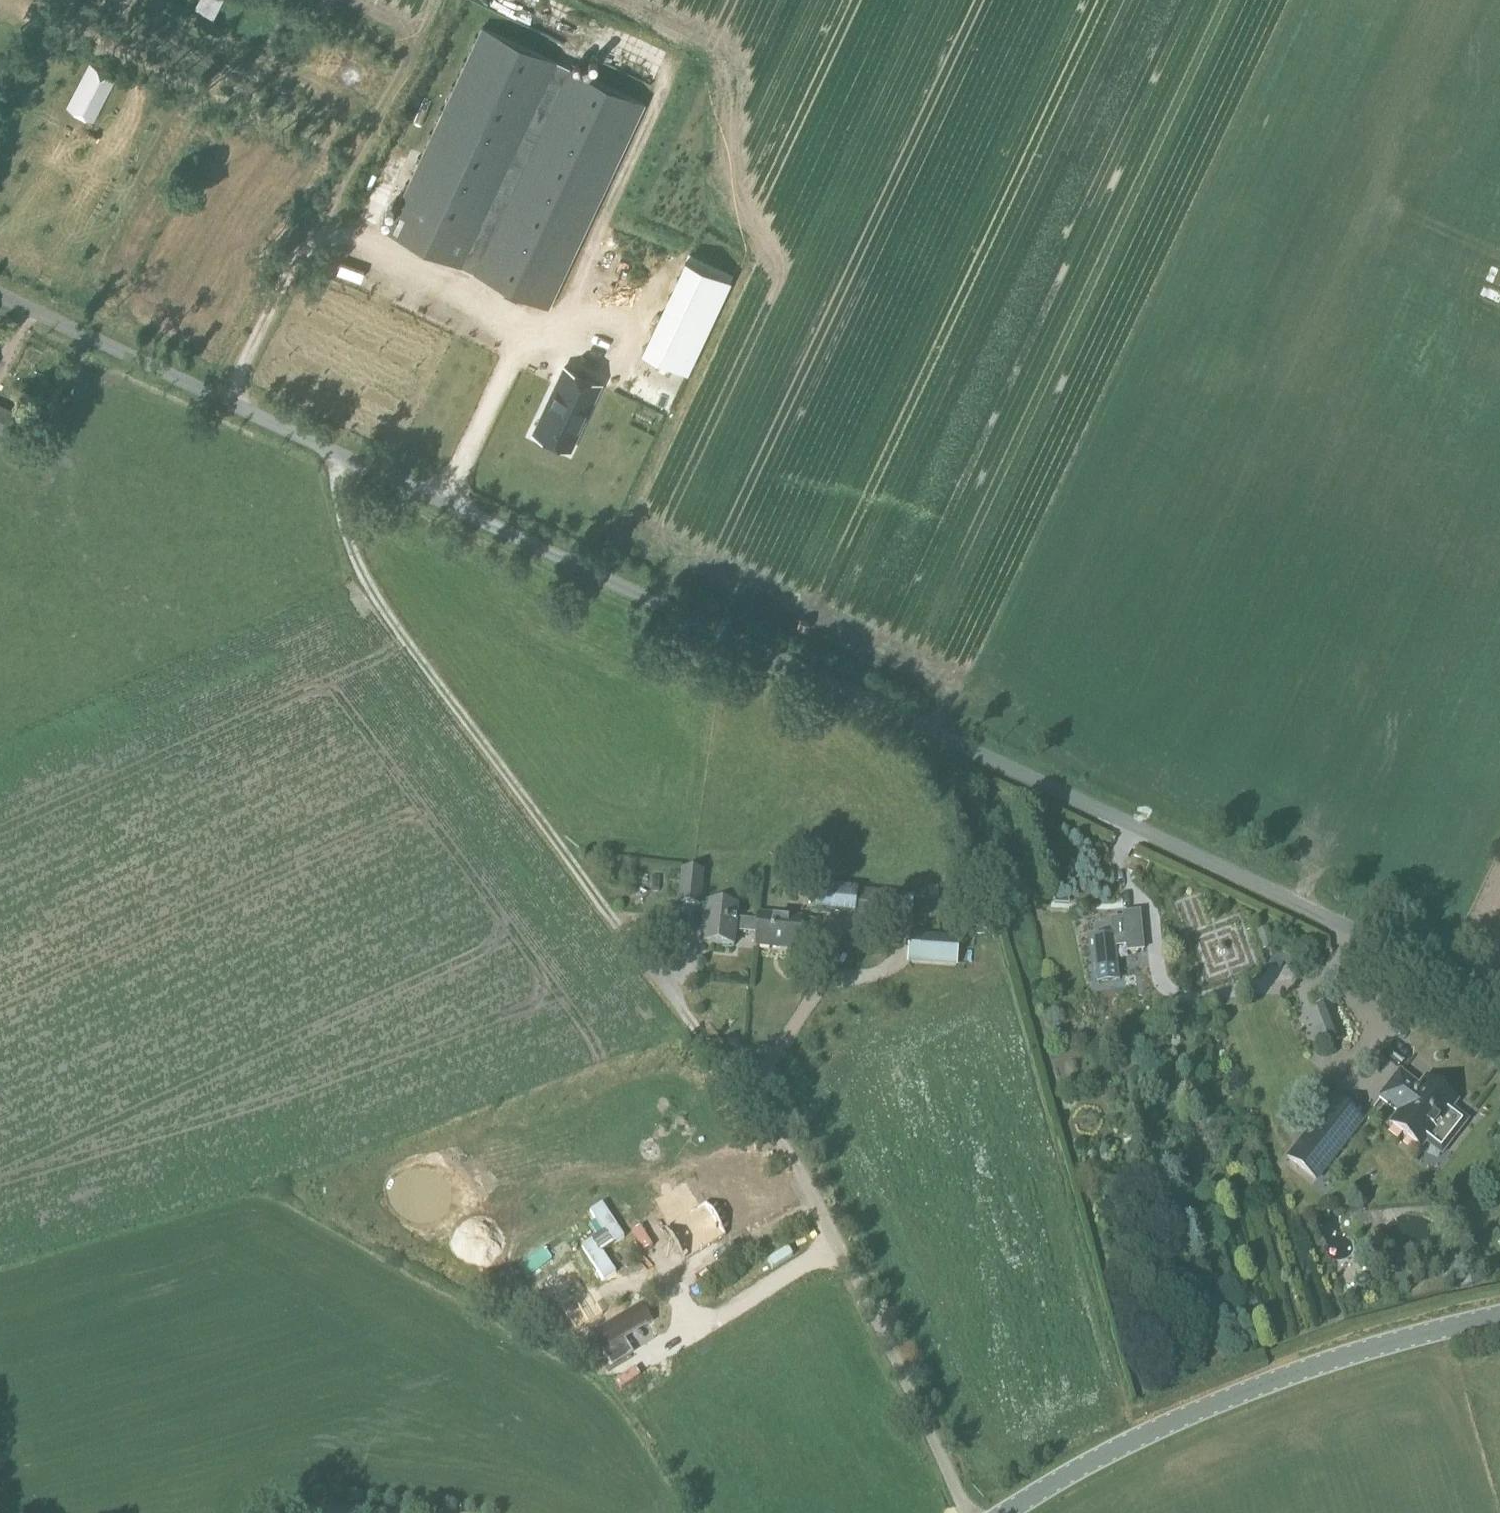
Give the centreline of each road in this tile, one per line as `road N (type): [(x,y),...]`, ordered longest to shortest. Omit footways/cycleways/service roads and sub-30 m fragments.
road 1 (unclassified): [(1499,997),(0,295)]
road 2 (track): [(979,1512),(777,1123),(378,600),(328,449)]
road 3 (unclassified): [(993,1512),(1150,1429),(1333,1358),(1499,1309)]

